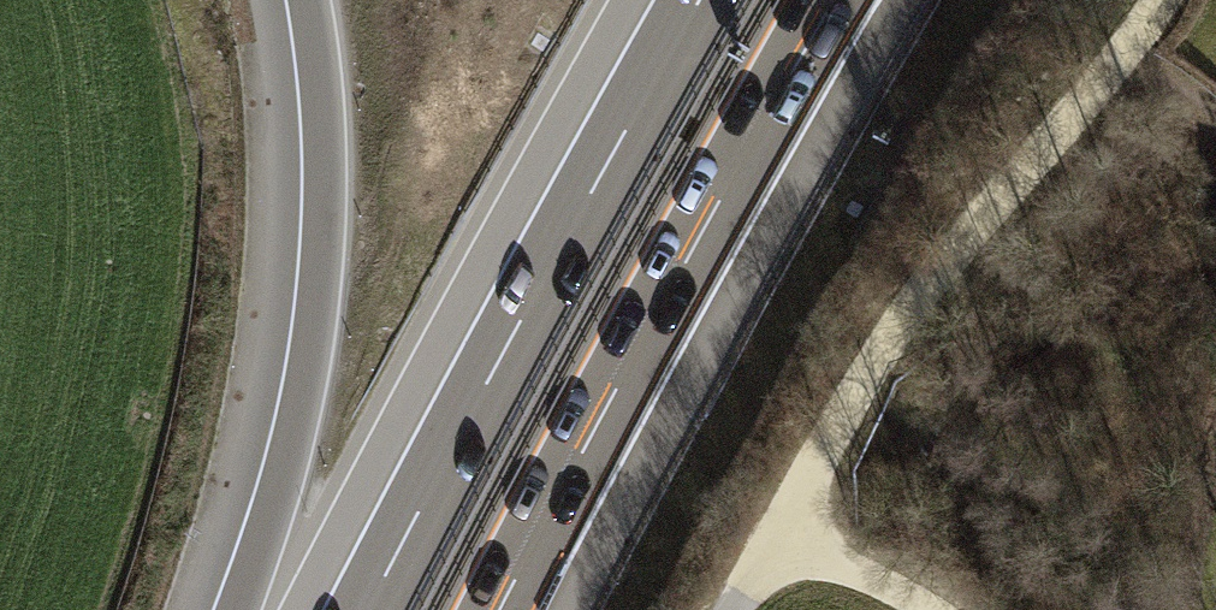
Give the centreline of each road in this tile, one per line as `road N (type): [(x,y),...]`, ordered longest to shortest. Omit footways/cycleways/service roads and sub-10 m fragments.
road 1 (motorway): [(522,609),(700,270),(858,0)]
road 2 (motorway): [(698,0),(369,609)]
road 3 (motorway): [(307,0),(320,71),(326,188),(320,291),(301,412),(235,609)]

